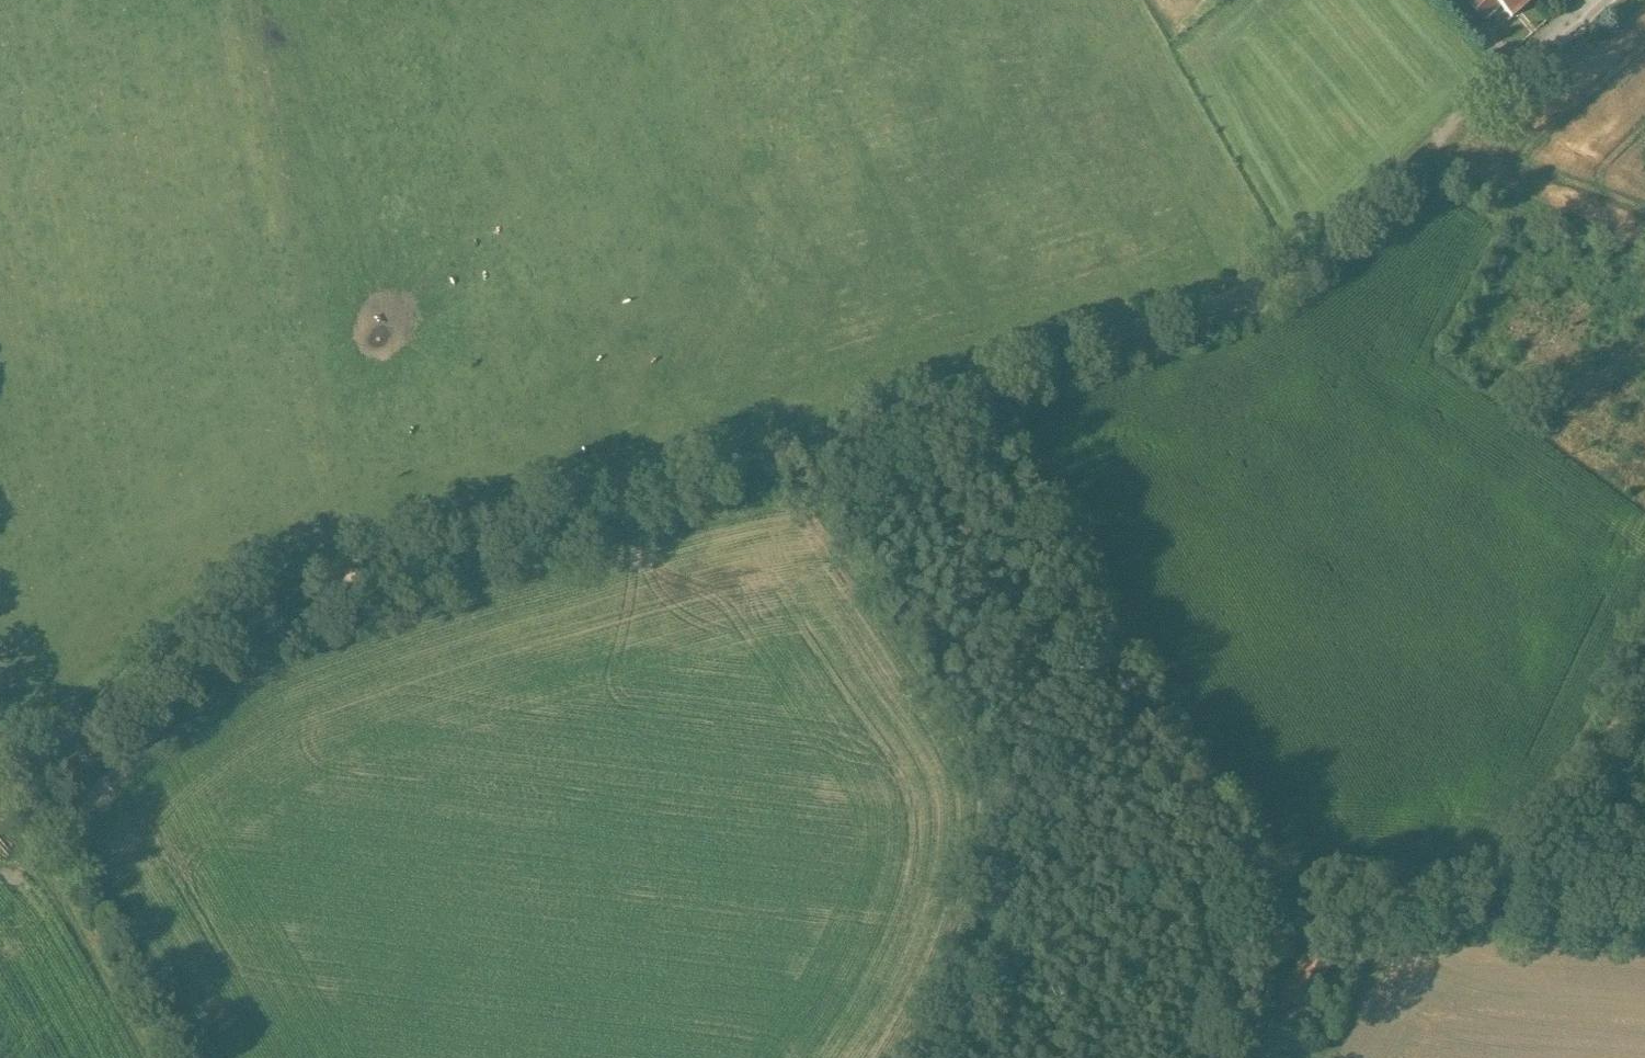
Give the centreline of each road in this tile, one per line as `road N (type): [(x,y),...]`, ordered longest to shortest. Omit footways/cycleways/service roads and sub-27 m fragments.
road 1 (track): [(6,800),(201,631),(1260,307),(1540,53)]
road 2 (track): [(1644,924),(1304,906),(990,395)]
road 3 (track): [(153,1057),(6,800)]

